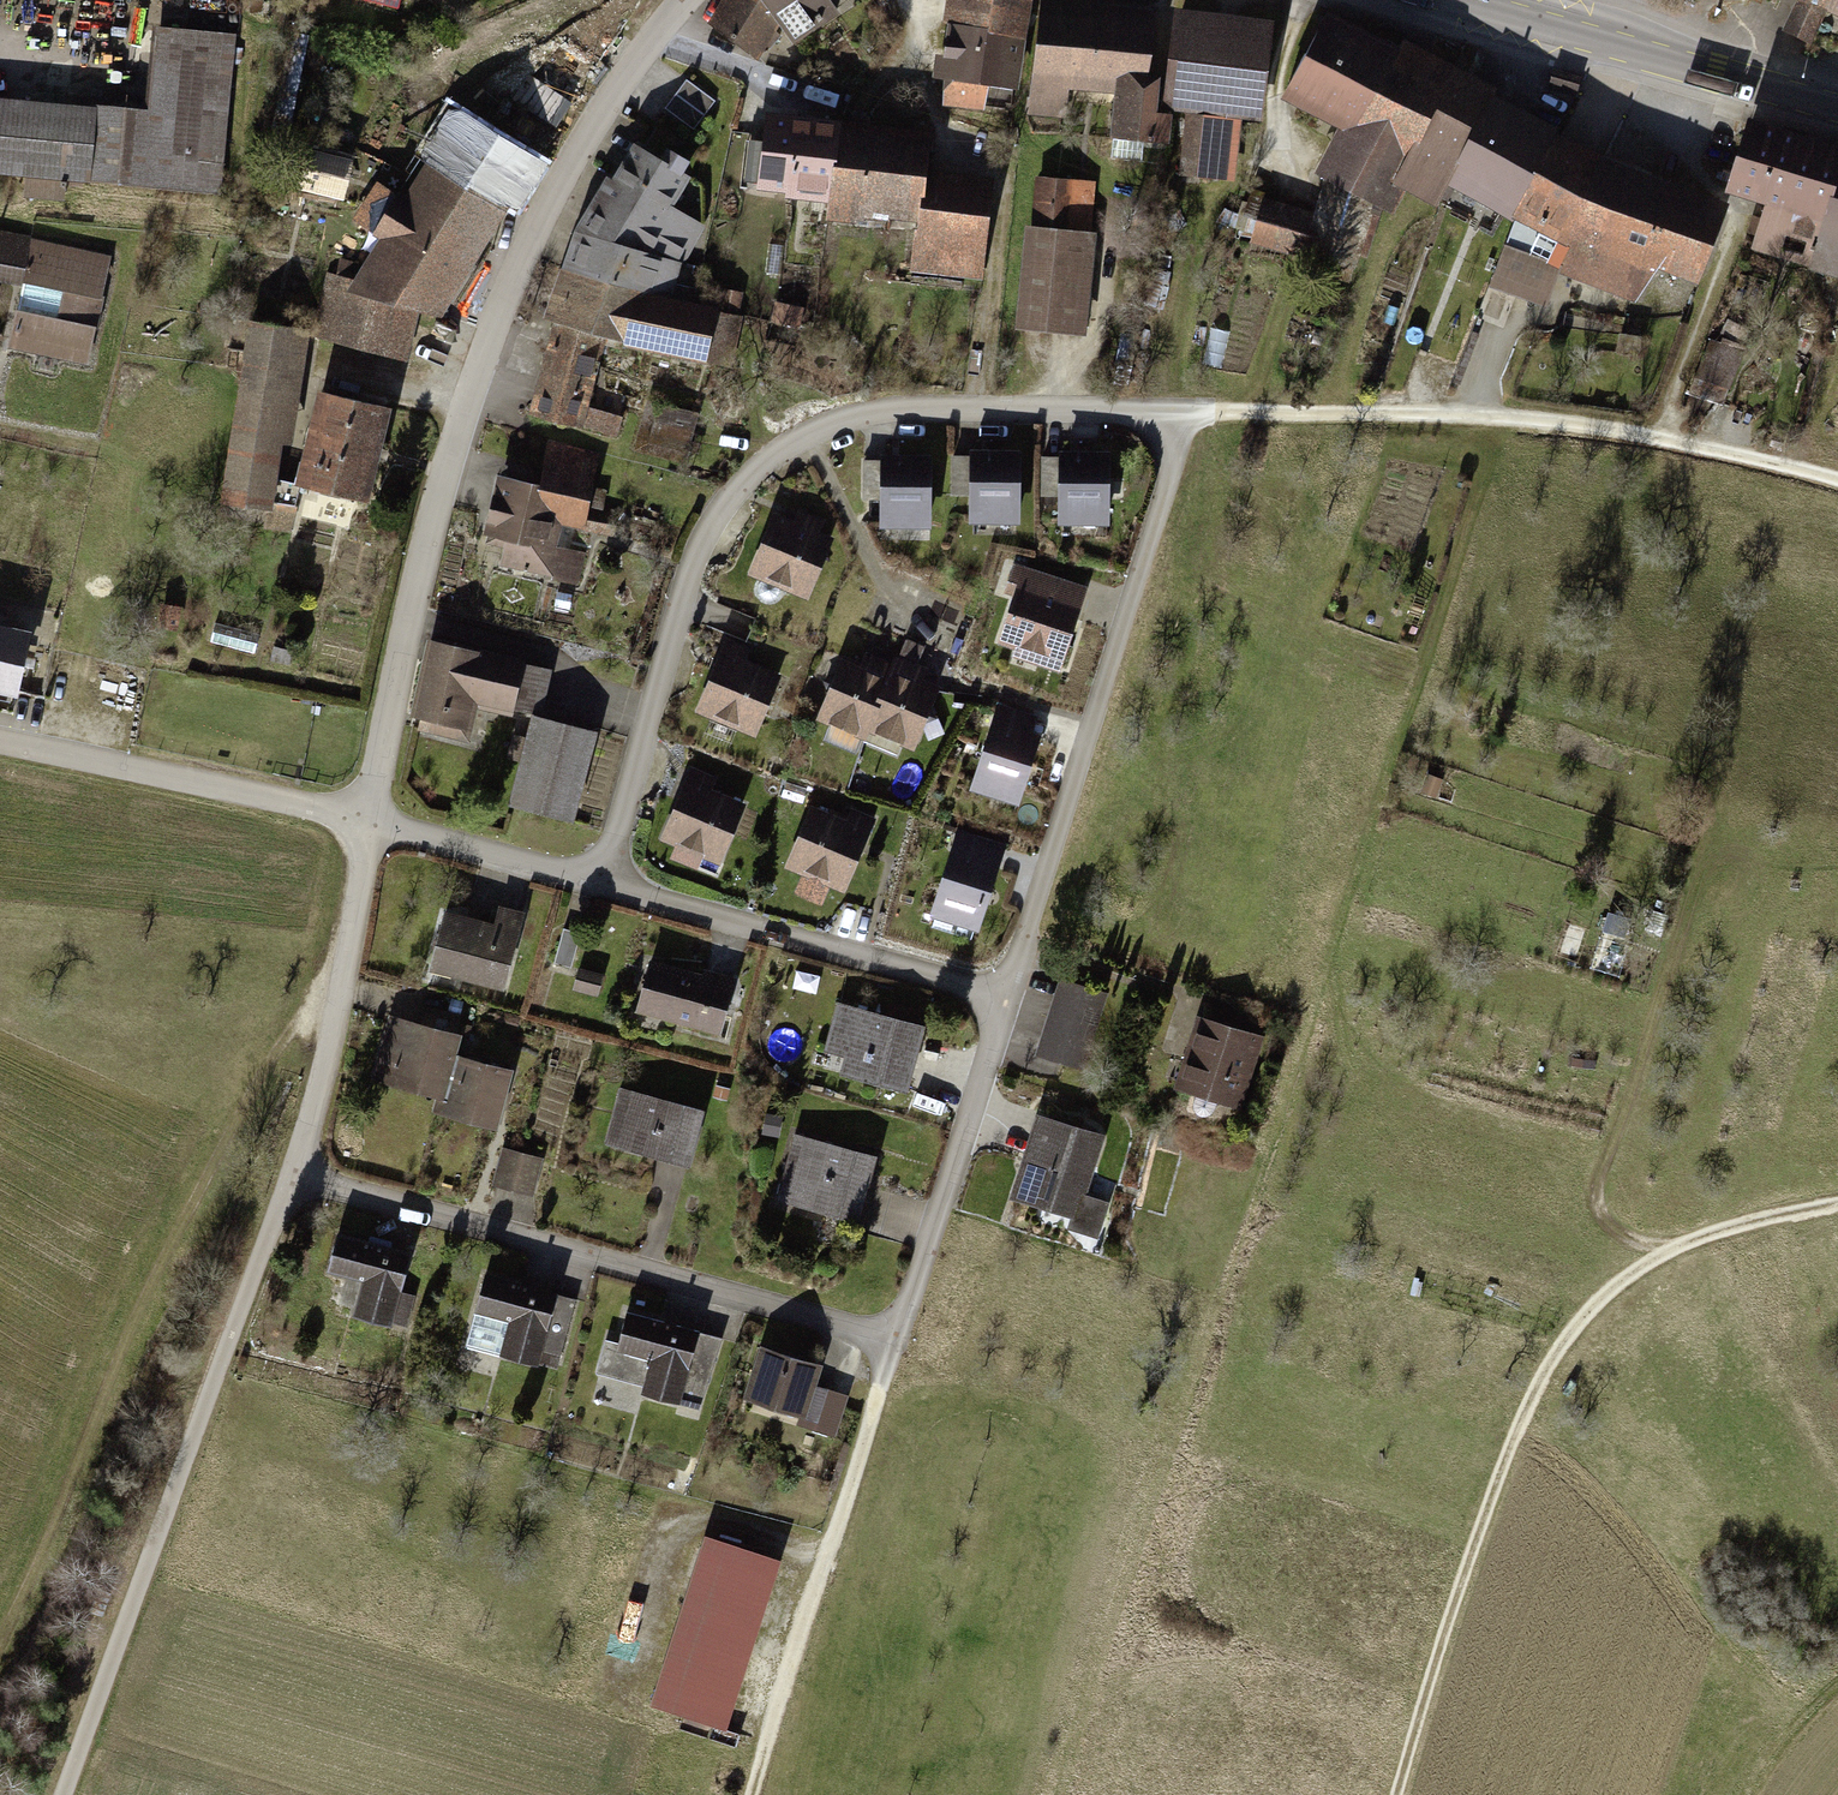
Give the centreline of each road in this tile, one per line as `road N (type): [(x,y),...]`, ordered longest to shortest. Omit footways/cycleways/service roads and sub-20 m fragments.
road 1 (track): [(1507,419),(1073,1794)]
road 2 (residential): [(1007,996),(901,1339),(296,1178),(340,985),(363,818)]
road 3 (unclassified): [(1188,412),(892,409),(813,433),(759,468),(694,553),(603,880)]
road 4 (residential): [(363,818),(483,352),(559,192),(681,0)]
road 5 (track): [(1397,1794),(1489,1503),(1547,1367),(1582,1319),(1622,1275),(1677,1248),(1837,1203)]
road 6 (track): [(61,1794),(296,1178)]
road 7 (track): [(1837,479),(1566,423),(1188,412)]
road 8 (unclassified): [(1188,412),(1007,996)]
road 9 (track): [(1677,1248),(1614,1222),(1602,1188),(1661,1037),(1726,813)]
road 10 (track): [(750,1794),(901,1339)]
road 11 (residential): [(603,880),(1007,996)]
road 12 (primary): [(1455,0),(1837,108)]
road 13 (residential): [(0,741),(363,818)]
road 14 (residential): [(363,818),(603,880)]
road 15 (track): [(1837,1685),(1800,1719),(1748,1794)]

